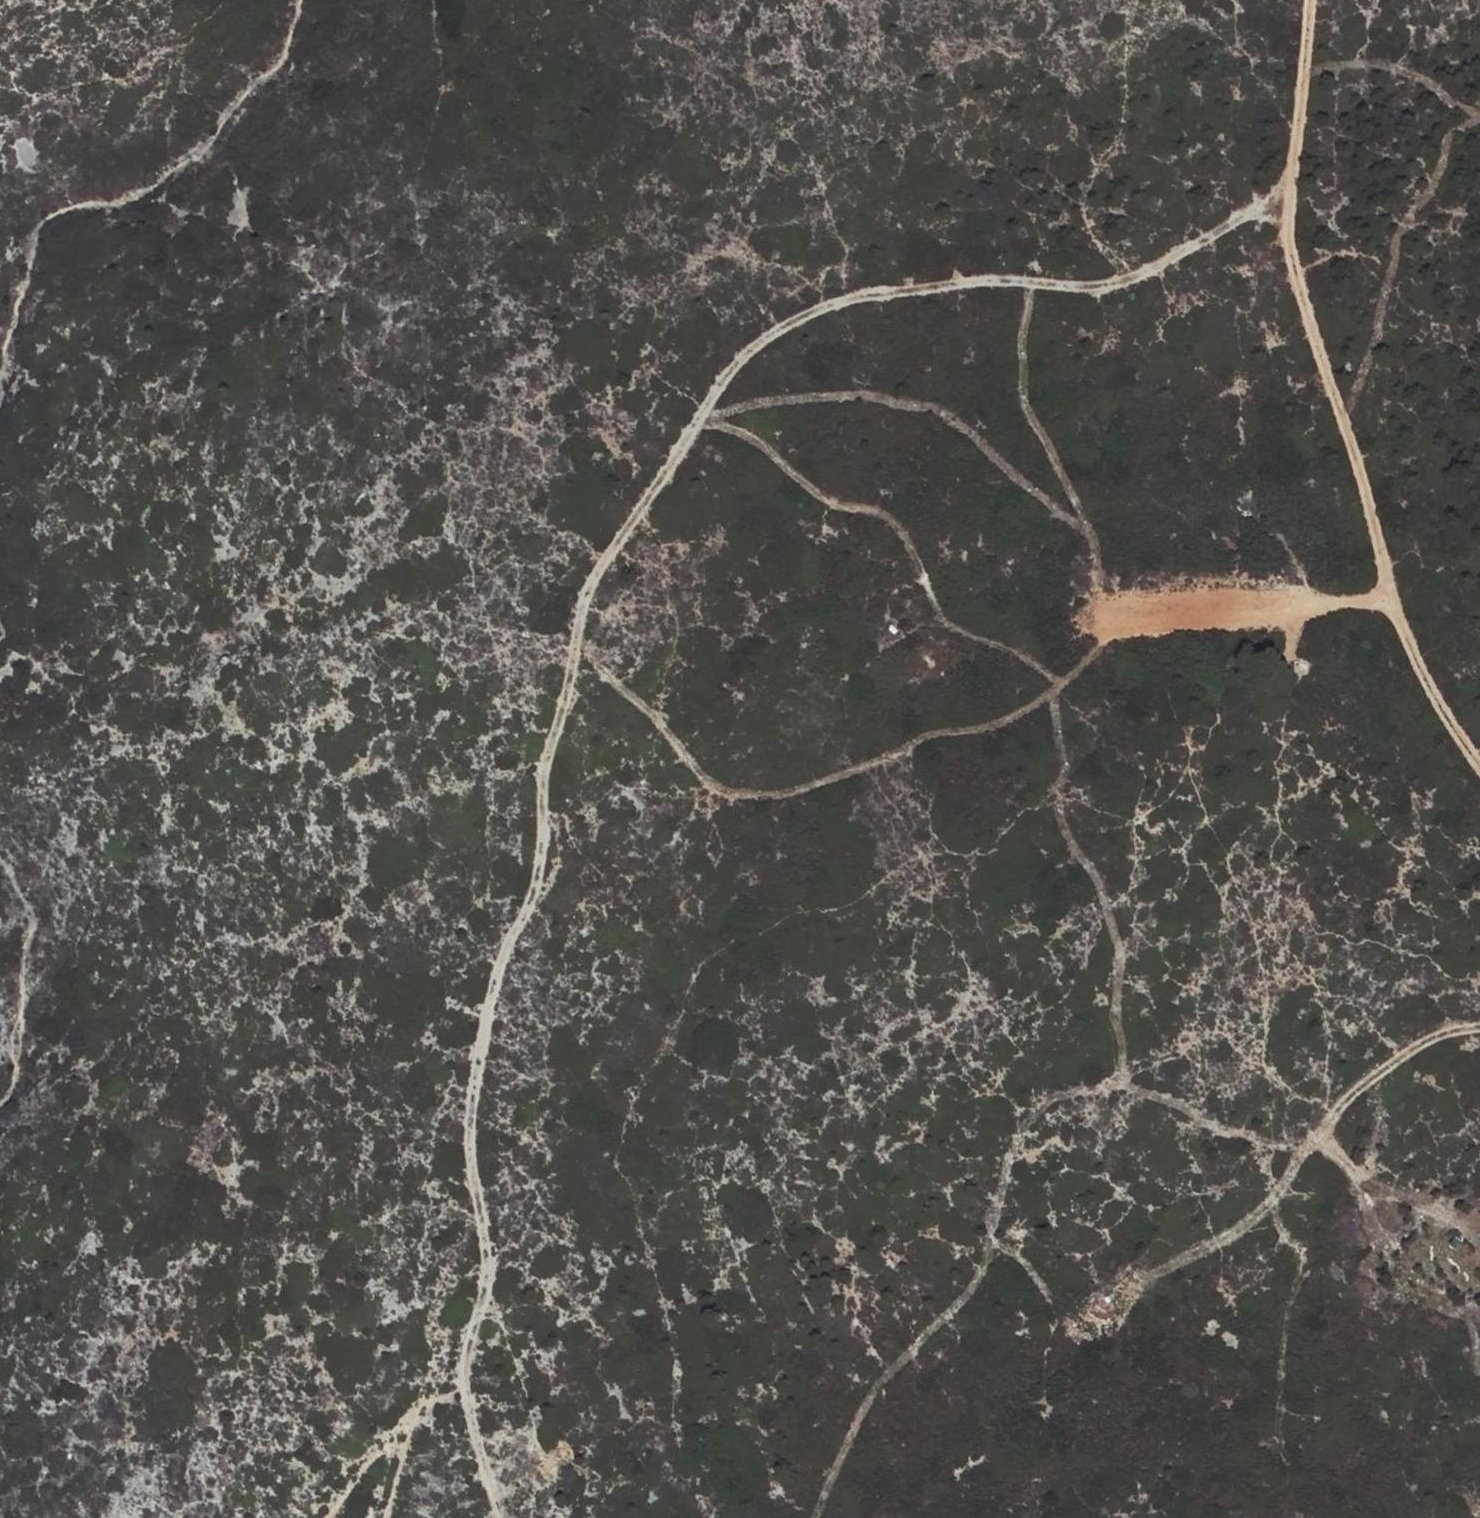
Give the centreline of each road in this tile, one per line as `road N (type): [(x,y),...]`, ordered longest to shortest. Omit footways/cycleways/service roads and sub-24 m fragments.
road 1 (track): [(312,1517),(351,1469),(431,1404),(467,1399),(468,1339),(492,1288),(476,1082),(499,967),(534,900),(545,784),(571,691),(585,599),(737,360),(799,317),(882,293),(983,280),(1099,292),(1124,286),(1248,209),(1289,201)]
road 2 (track): [(1310,0),(1289,201),(1294,259),(1359,458),(1384,587),(1440,701),(1479,763)]

